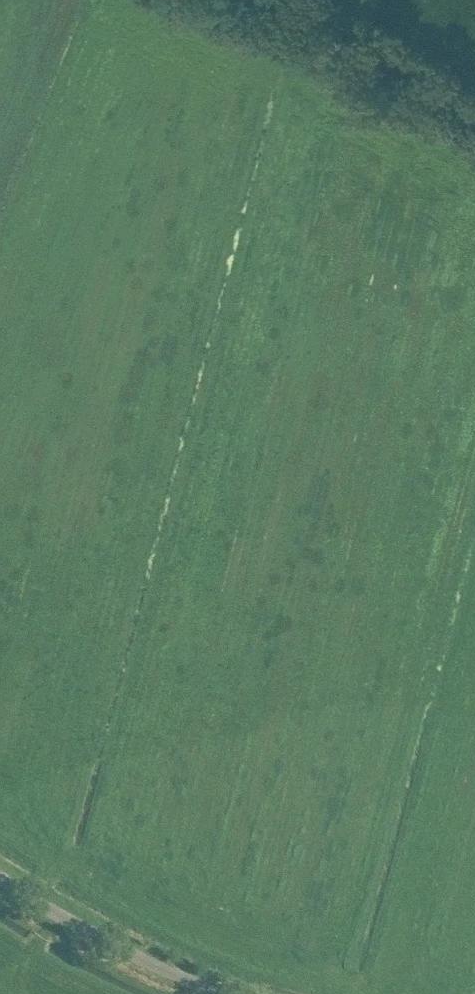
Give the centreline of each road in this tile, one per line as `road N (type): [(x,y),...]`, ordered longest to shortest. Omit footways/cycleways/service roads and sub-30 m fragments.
road 1 (unclassified): [(217,993),(132,959),(0,879)]

